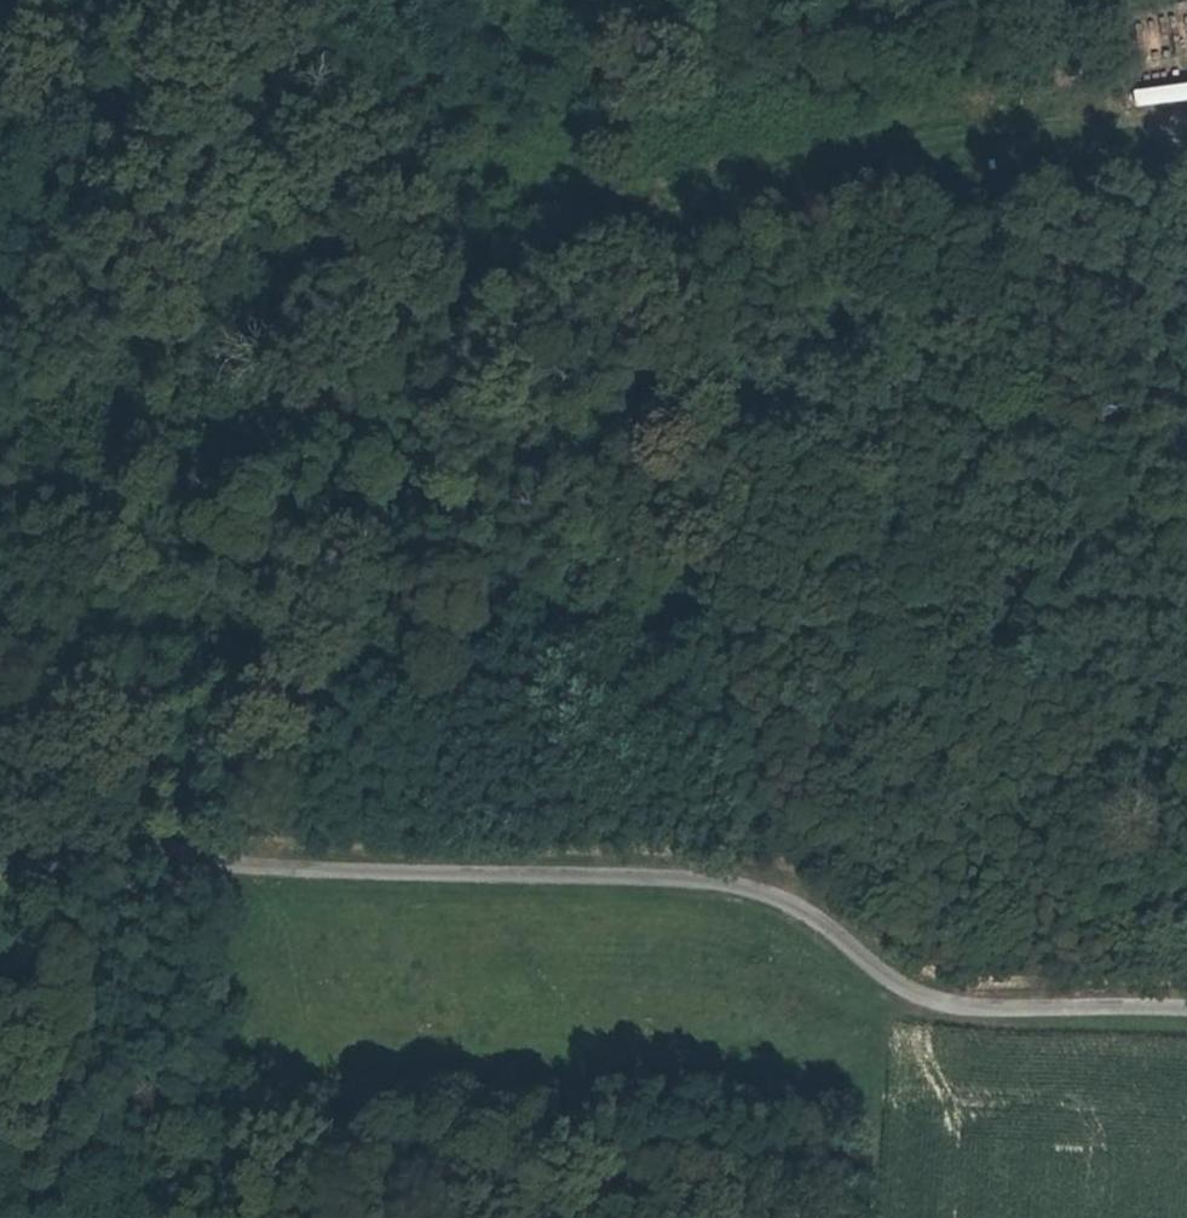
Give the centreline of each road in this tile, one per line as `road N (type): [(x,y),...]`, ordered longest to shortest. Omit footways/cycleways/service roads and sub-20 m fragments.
road 1 (unknown): [(0,871),(81,862),(708,884),(770,900),(919,1005),(1186,1014)]

